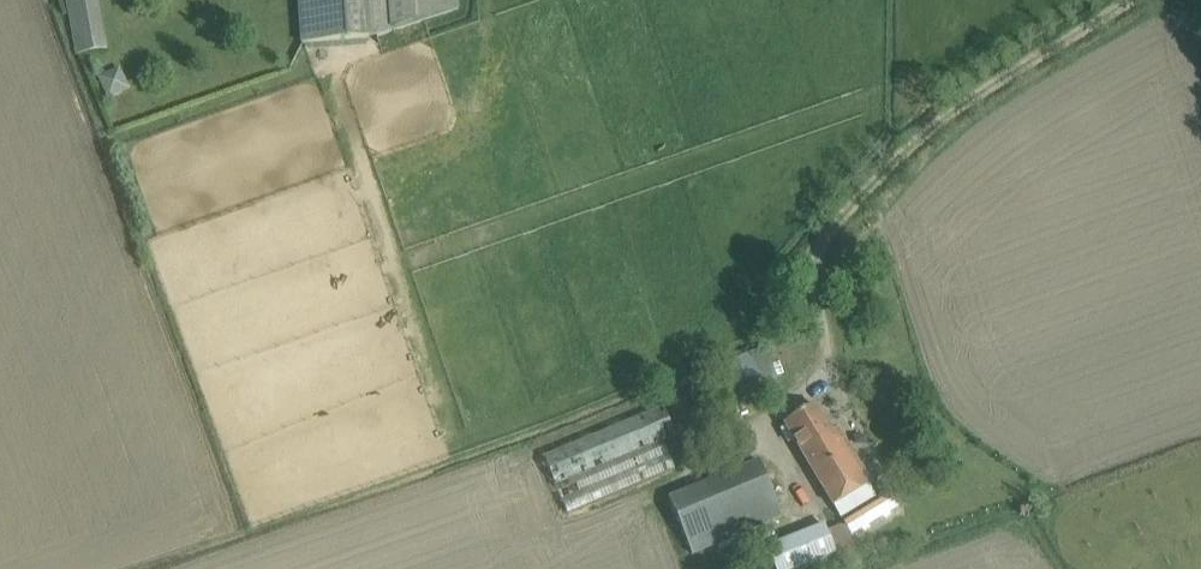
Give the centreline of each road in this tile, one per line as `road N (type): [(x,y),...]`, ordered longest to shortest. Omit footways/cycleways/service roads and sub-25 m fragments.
road 1 (track): [(1122,0),(925,131),(841,218),(814,268)]

